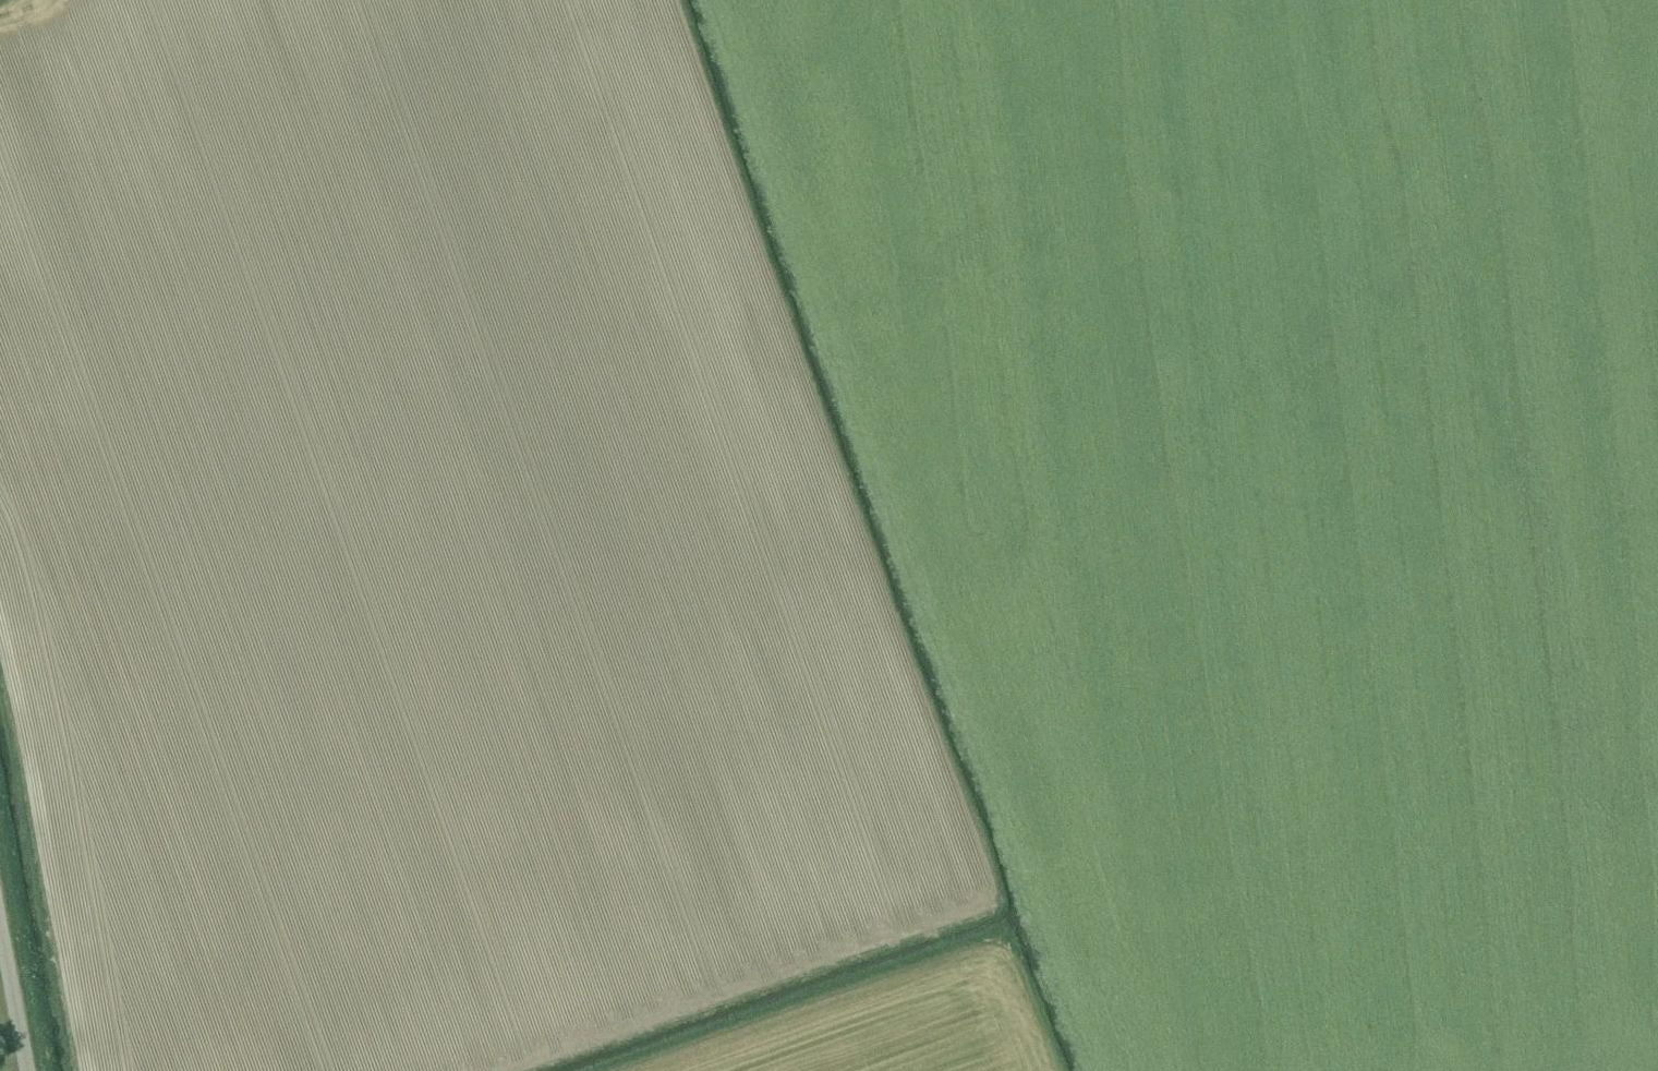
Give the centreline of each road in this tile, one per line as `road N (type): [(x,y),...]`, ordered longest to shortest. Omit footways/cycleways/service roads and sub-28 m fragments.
road 1 (unclassified): [(27,1070),(0,934)]

